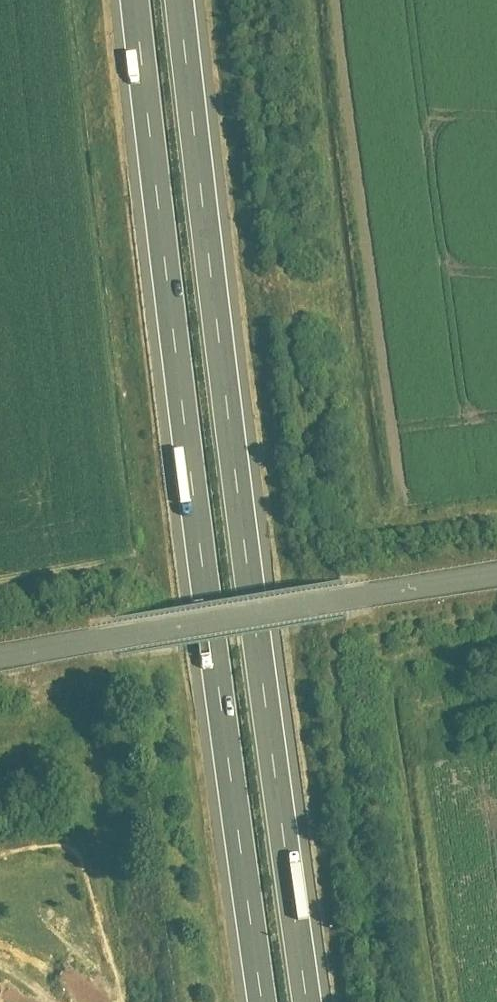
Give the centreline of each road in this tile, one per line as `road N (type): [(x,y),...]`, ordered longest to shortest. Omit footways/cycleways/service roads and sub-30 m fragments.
road 1 (motorway): [(309,1001),(182,0)]
road 2 (motorway): [(139,0),(264,1001)]
road 3 (unclassified): [(0,669),(496,588)]

